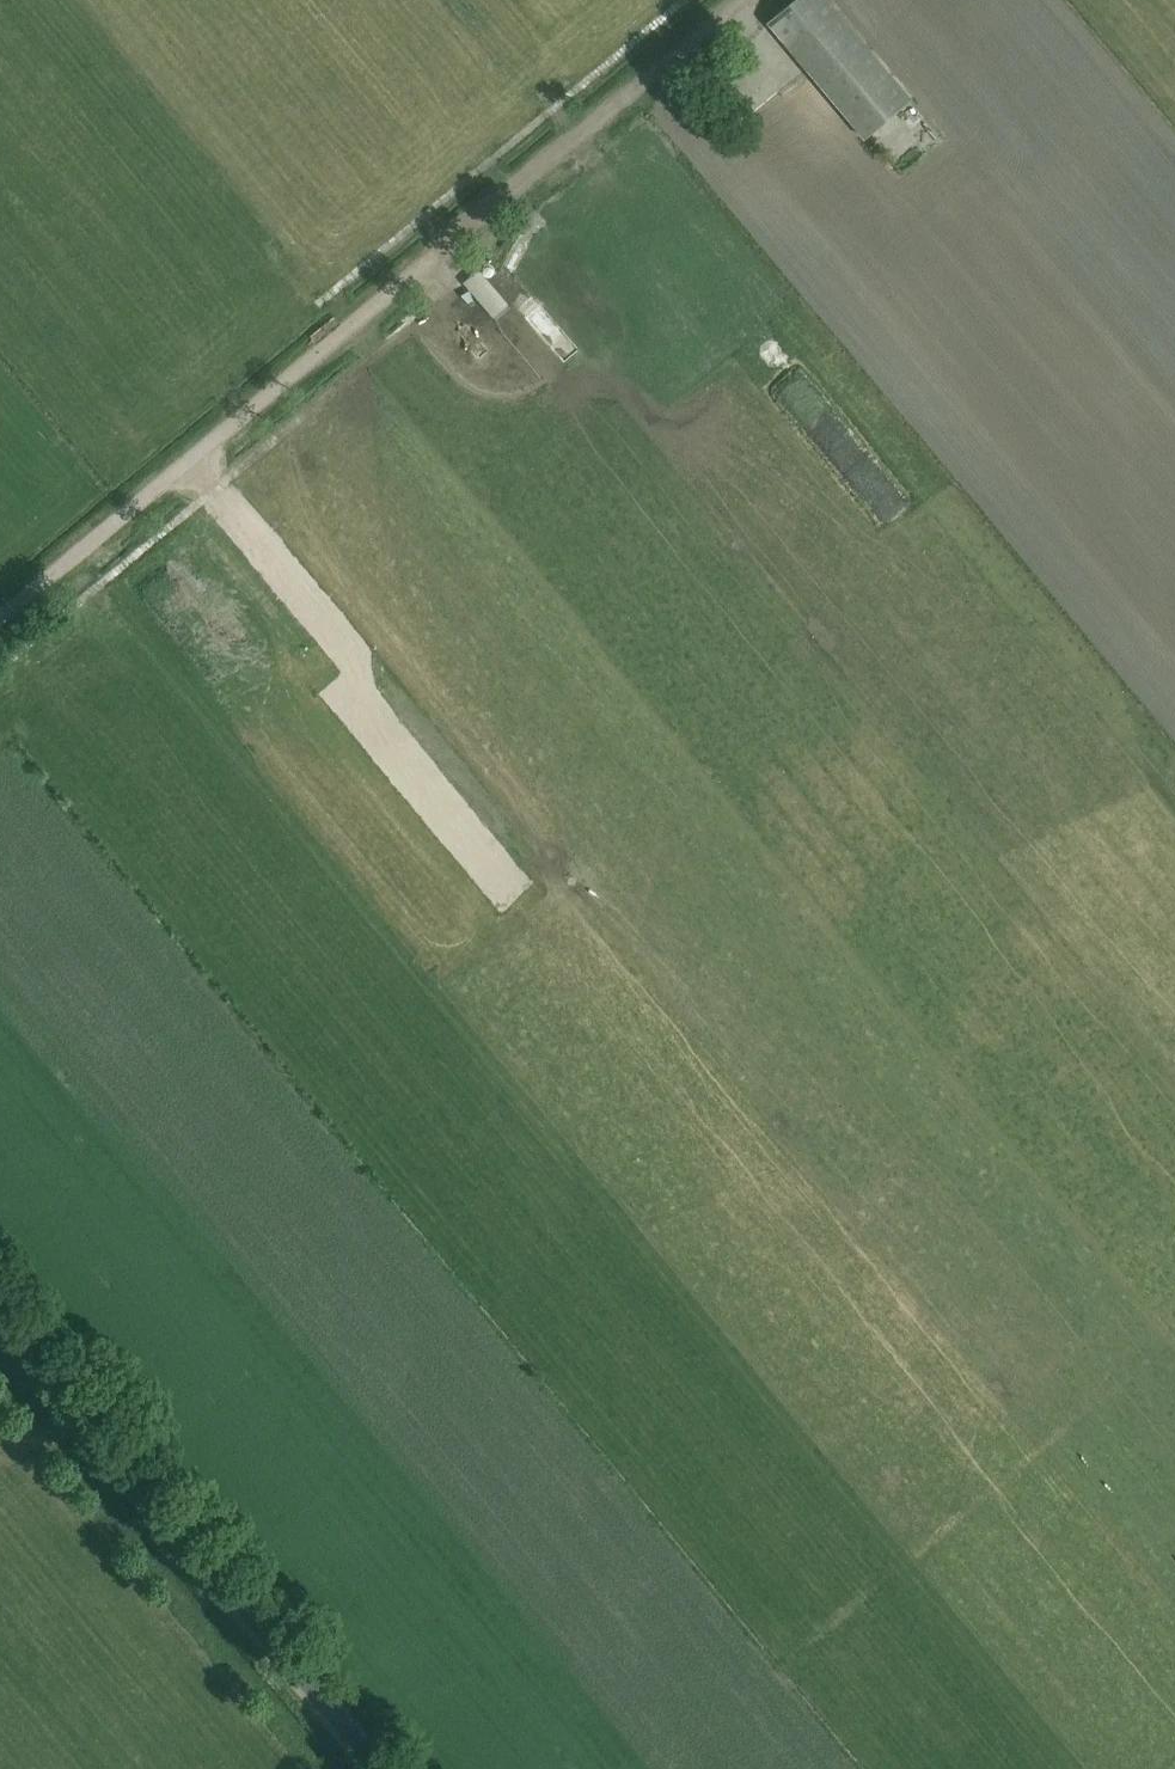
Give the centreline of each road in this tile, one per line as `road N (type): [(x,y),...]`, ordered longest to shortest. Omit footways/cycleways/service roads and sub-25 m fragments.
road 1 (track): [(0,622),(749,0)]
road 2 (unclassified): [(379,1768),(0,1312)]

